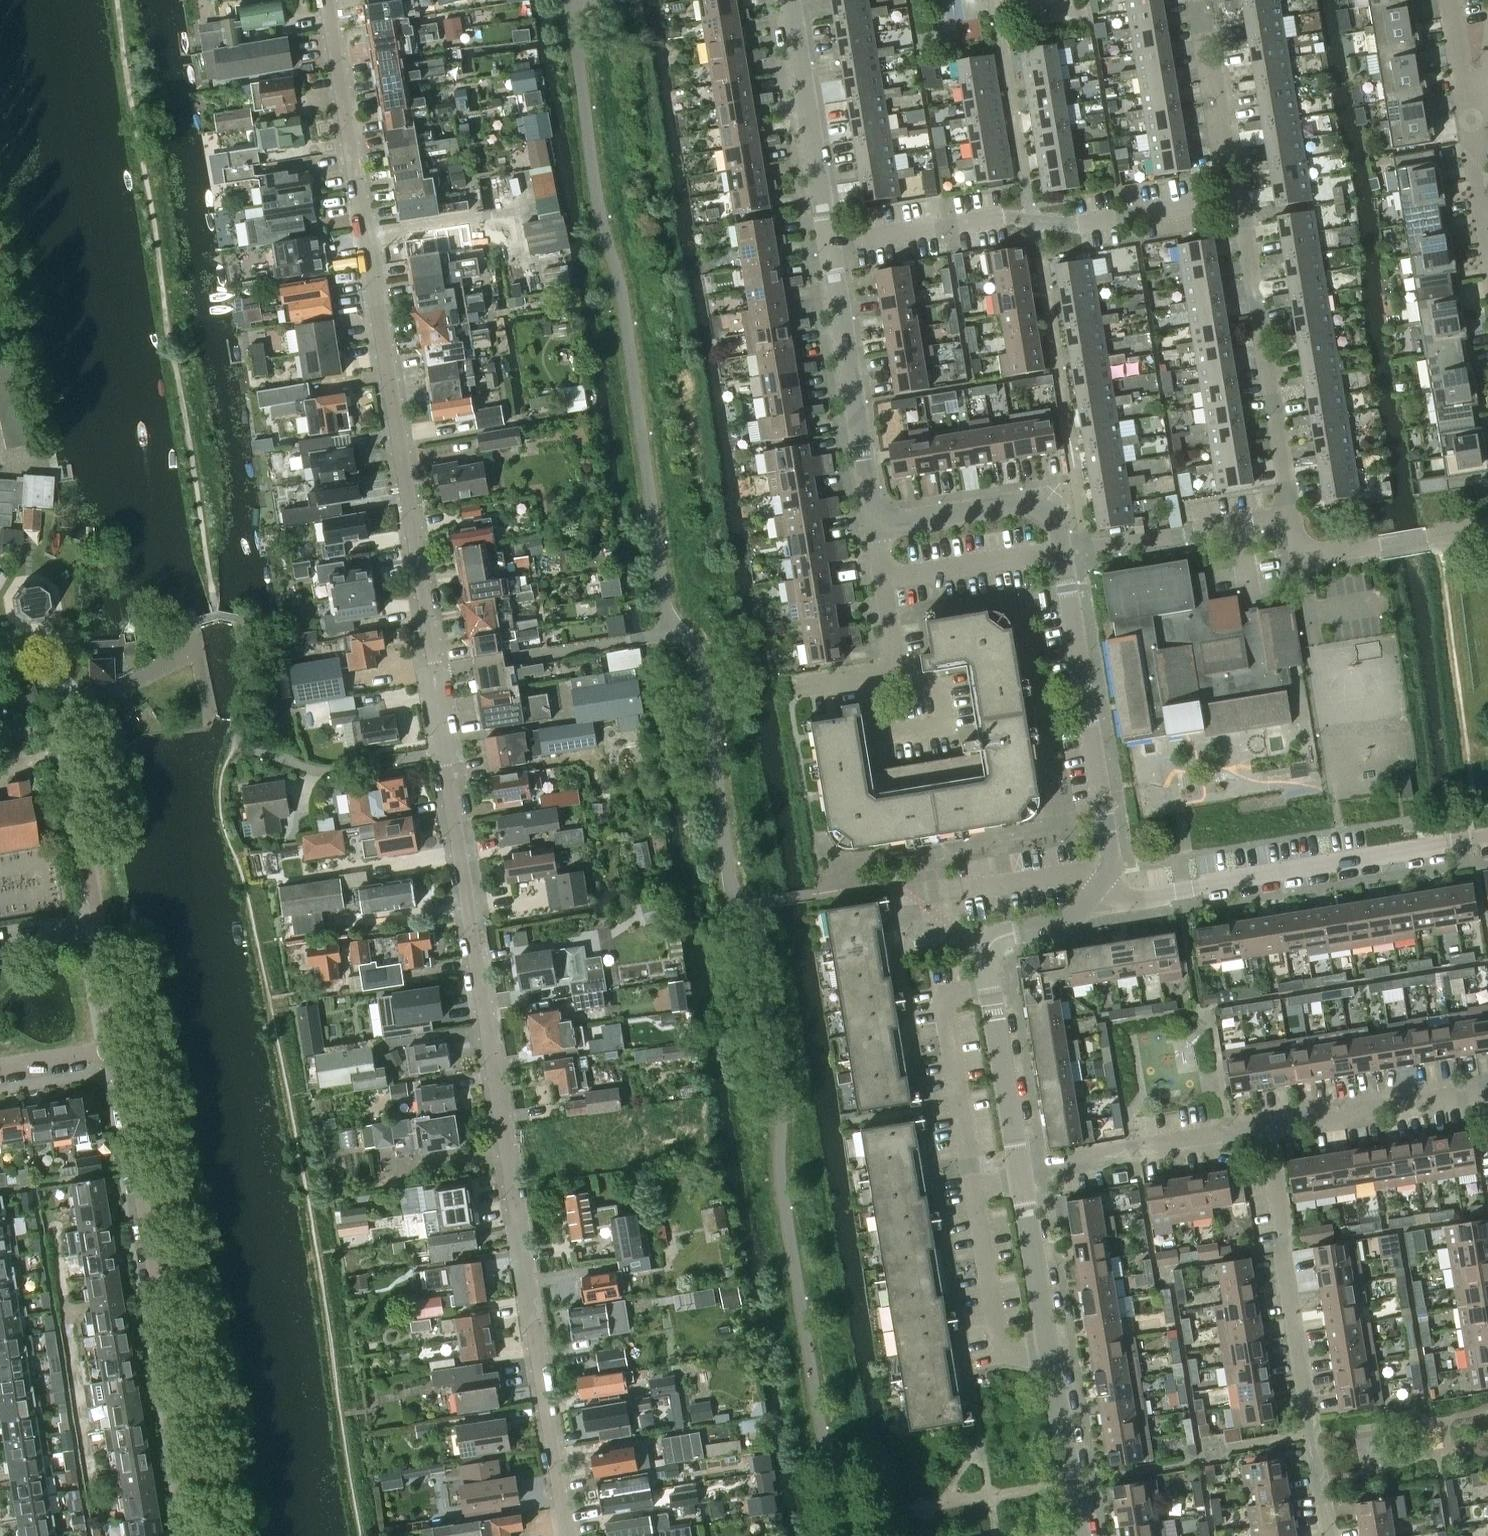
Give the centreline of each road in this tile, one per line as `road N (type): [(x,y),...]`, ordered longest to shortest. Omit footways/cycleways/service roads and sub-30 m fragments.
road 1 (residential): [(568,1535),(326,0)]
road 2 (residential): [(111,1051),(198,1535)]
road 3 (residential): [(1330,1535),(1265,1129)]
road 4 (residential): [(837,242),(1030,213),(1133,213),(1236,196)]
road 5 (residential): [(1487,839),(1132,899),(1100,884)]
road 6 (residential): [(1100,884),(1113,865),(1060,554)]
road 7 (residential): [(1291,516),(1236,196)]
road 8 (residential): [(880,525),(837,242)]
road 9 (residential): [(880,525),(905,682),(796,695)]
road 10 (residential): [(1020,1178),(1265,1129)]
road 11 (residential): [(837,242),(795,0)]
road 12 (residential): [(971,1186),(941,997),(990,987)]
road 13 (residential): [(1060,554),(1291,516)]
road 14 (residential): [(1291,516),(1299,558),(1487,527)]
road 15 (residential): [(1060,554),(1052,502),(880,525)]
road 16 (residential): [(1265,1129),(1487,1094)]
road 17 (residential): [(1047,1342),(999,1350),(971,1186)]
road 18 (residential): [(58,723),(97,913),(92,927)]
road 19 (residential): [(1236,196),(1201,0)]
road 20 (residential): [(1079,1535),(1047,1342)]
road 21 (residential): [(1020,1178),(990,987)]
road 22 (residential): [(990,987),(993,941),(1065,923),(1100,884)]
road 23 (residential): [(1047,1342),(1020,1178)]
road 24 (residential): [(1473,126),(1452,0)]
road 25 (residential): [(92,927),(111,1051)]

